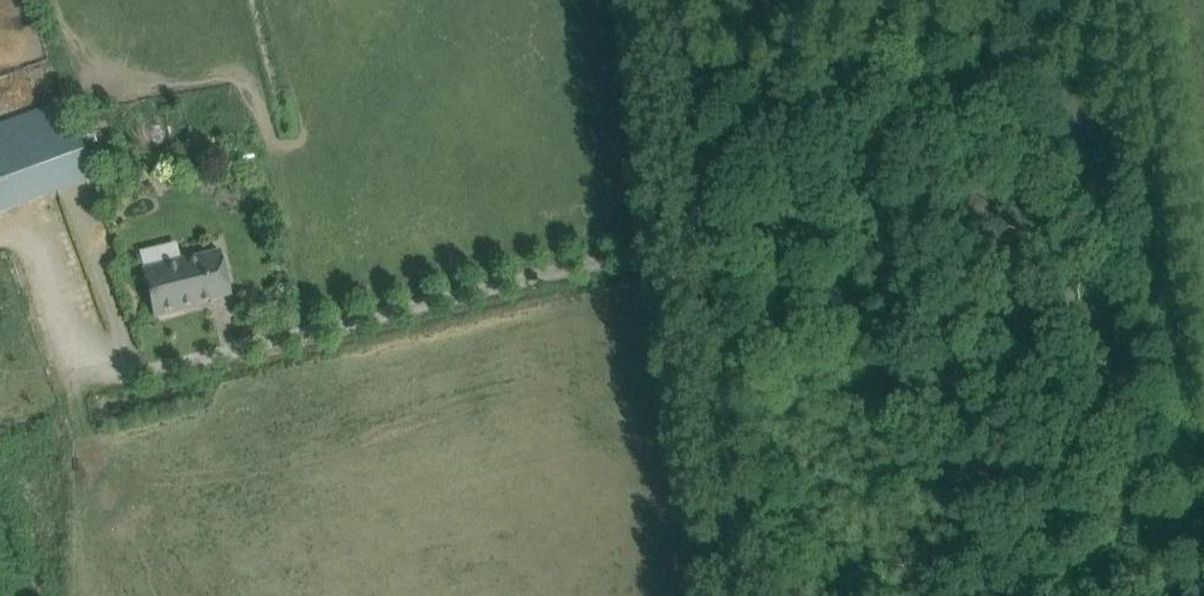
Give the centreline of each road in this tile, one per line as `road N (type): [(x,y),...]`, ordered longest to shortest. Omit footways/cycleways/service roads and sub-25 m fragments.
road 1 (track): [(752,595),(714,272)]
road 2 (unclassified): [(714,272),(682,0)]

